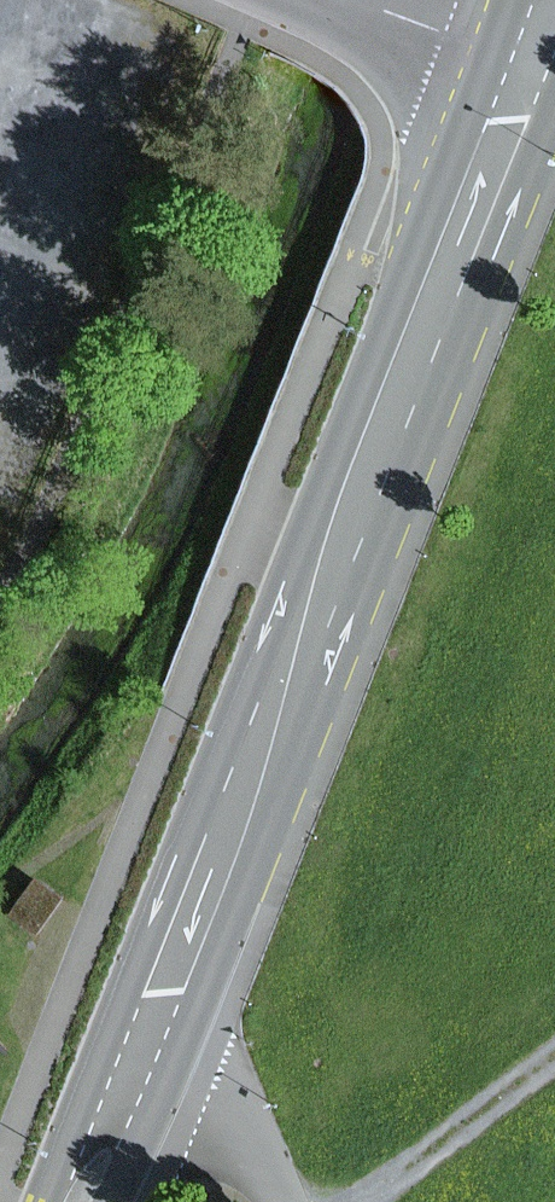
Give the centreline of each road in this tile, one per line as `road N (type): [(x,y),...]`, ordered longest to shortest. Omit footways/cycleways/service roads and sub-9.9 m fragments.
road 1 (primary): [(523,66),(137,1053)]
road 2 (track): [(361,1201),(554,1058)]
road 3 (unclassified): [(283,1201),(224,1100),(137,1053)]
road 4 (residential): [(349,0),(523,66)]
road 5 (primary): [(137,1053),(74,1201)]

